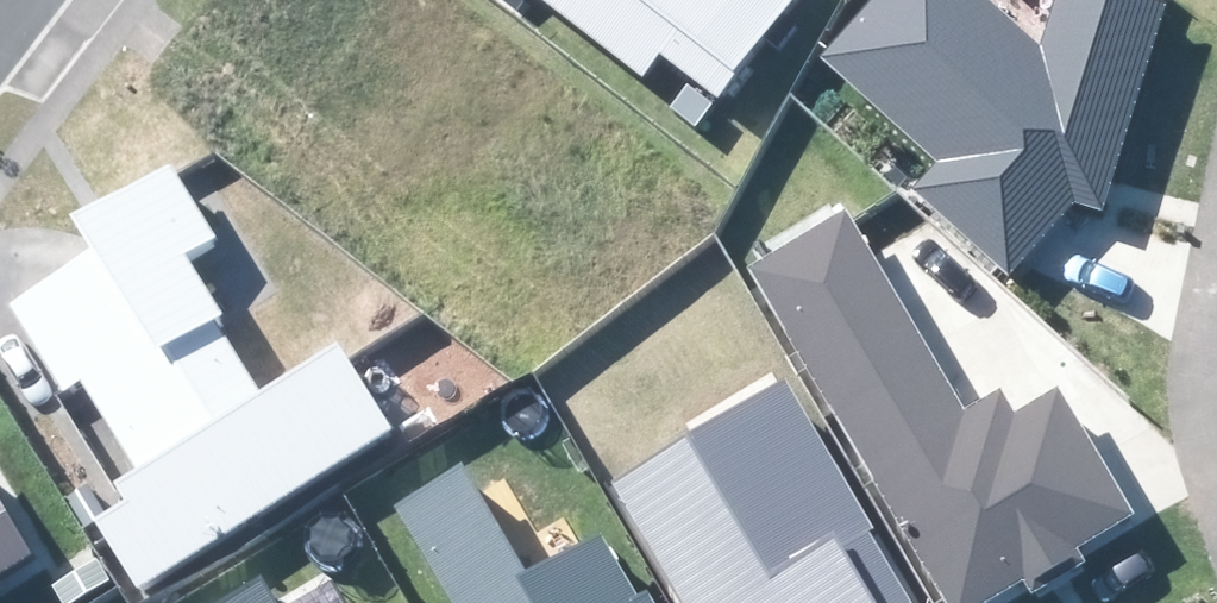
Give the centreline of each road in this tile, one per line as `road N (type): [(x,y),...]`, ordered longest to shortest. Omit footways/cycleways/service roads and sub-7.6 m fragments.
road 1 (residential): [(1216,443),(1209,358),(1216,321)]

